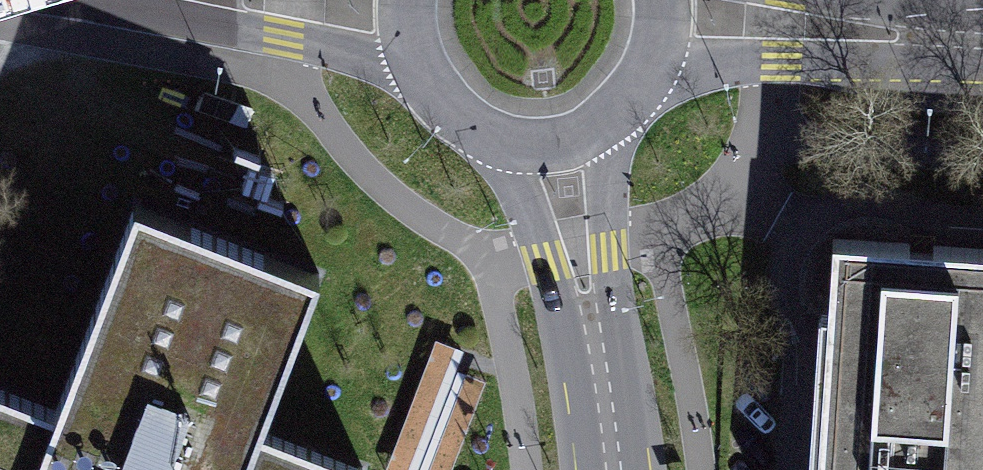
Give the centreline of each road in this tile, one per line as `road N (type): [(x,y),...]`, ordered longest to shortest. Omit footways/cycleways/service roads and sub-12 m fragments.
road 1 (secondary): [(542,128),(580,254),(613,469)]
road 2 (tertiary): [(982,40),(655,20)]
road 3 (primary): [(403,0),(409,42),(429,79),(460,108),(500,125),(542,128)]
road 4 (primary): [(542,128),(605,105),(646,52),(655,20)]
road 5 (primary): [(394,0),(245,0)]

